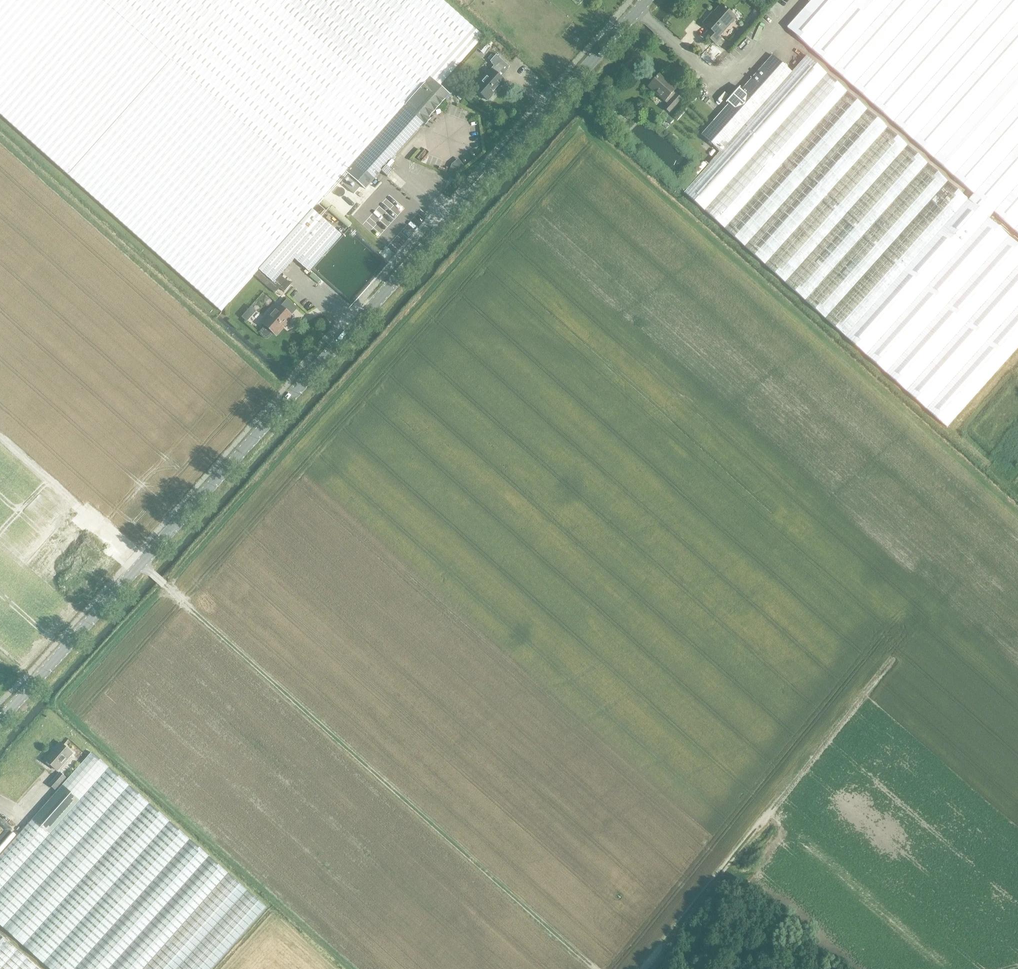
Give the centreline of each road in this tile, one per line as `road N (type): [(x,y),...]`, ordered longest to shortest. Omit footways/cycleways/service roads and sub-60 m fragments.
road 1 (tertiary): [(0,723),(649,0)]
road 2 (track): [(595,968),(140,562)]
road 3 (track): [(893,659),(644,968)]

